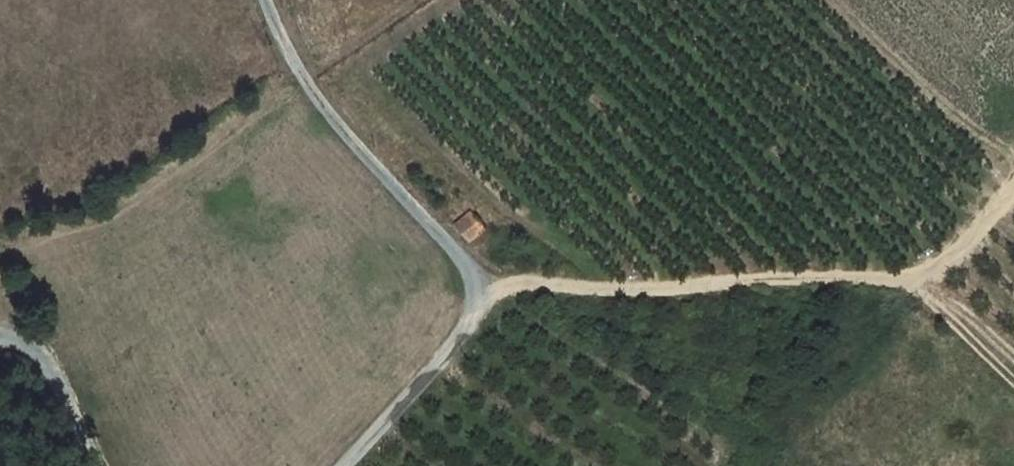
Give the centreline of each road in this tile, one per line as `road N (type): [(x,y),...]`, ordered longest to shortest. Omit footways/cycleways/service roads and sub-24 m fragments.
road 1 (unclassified): [(342,465),(463,334),(477,313),(475,279),(332,126),(265,0)]
road 2 (track): [(1013,186),(957,255),(921,272),(735,278),(621,299),(531,288),(476,296)]
road 3 (unclassified): [(0,314),(16,319),(36,347),(86,465)]
road 4 (track): [(900,276),(1013,382)]

